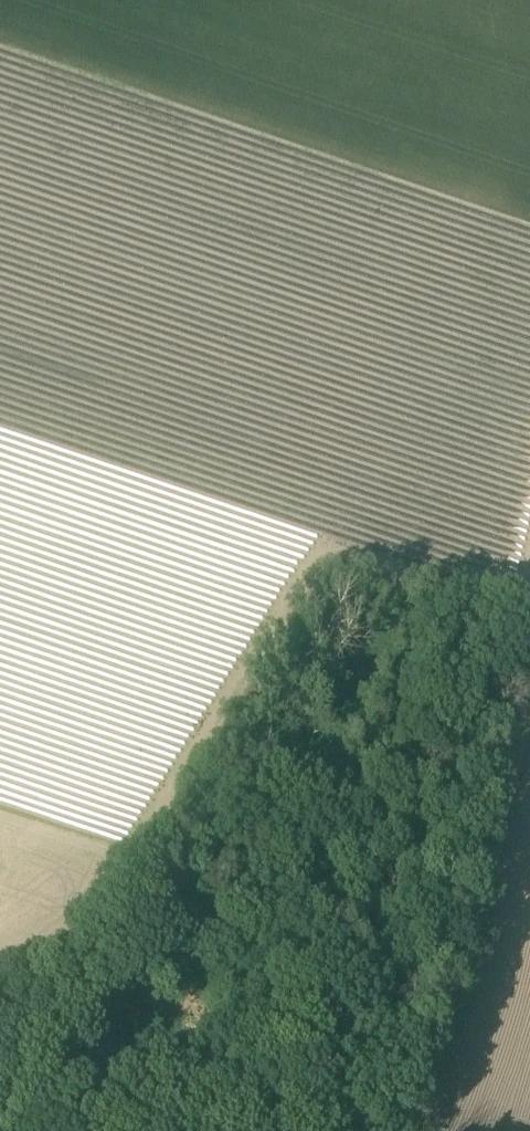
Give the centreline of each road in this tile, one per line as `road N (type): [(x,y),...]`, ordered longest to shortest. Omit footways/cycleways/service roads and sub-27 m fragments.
road 1 (unclassified): [(413,1130),(487,907),(529,725)]

